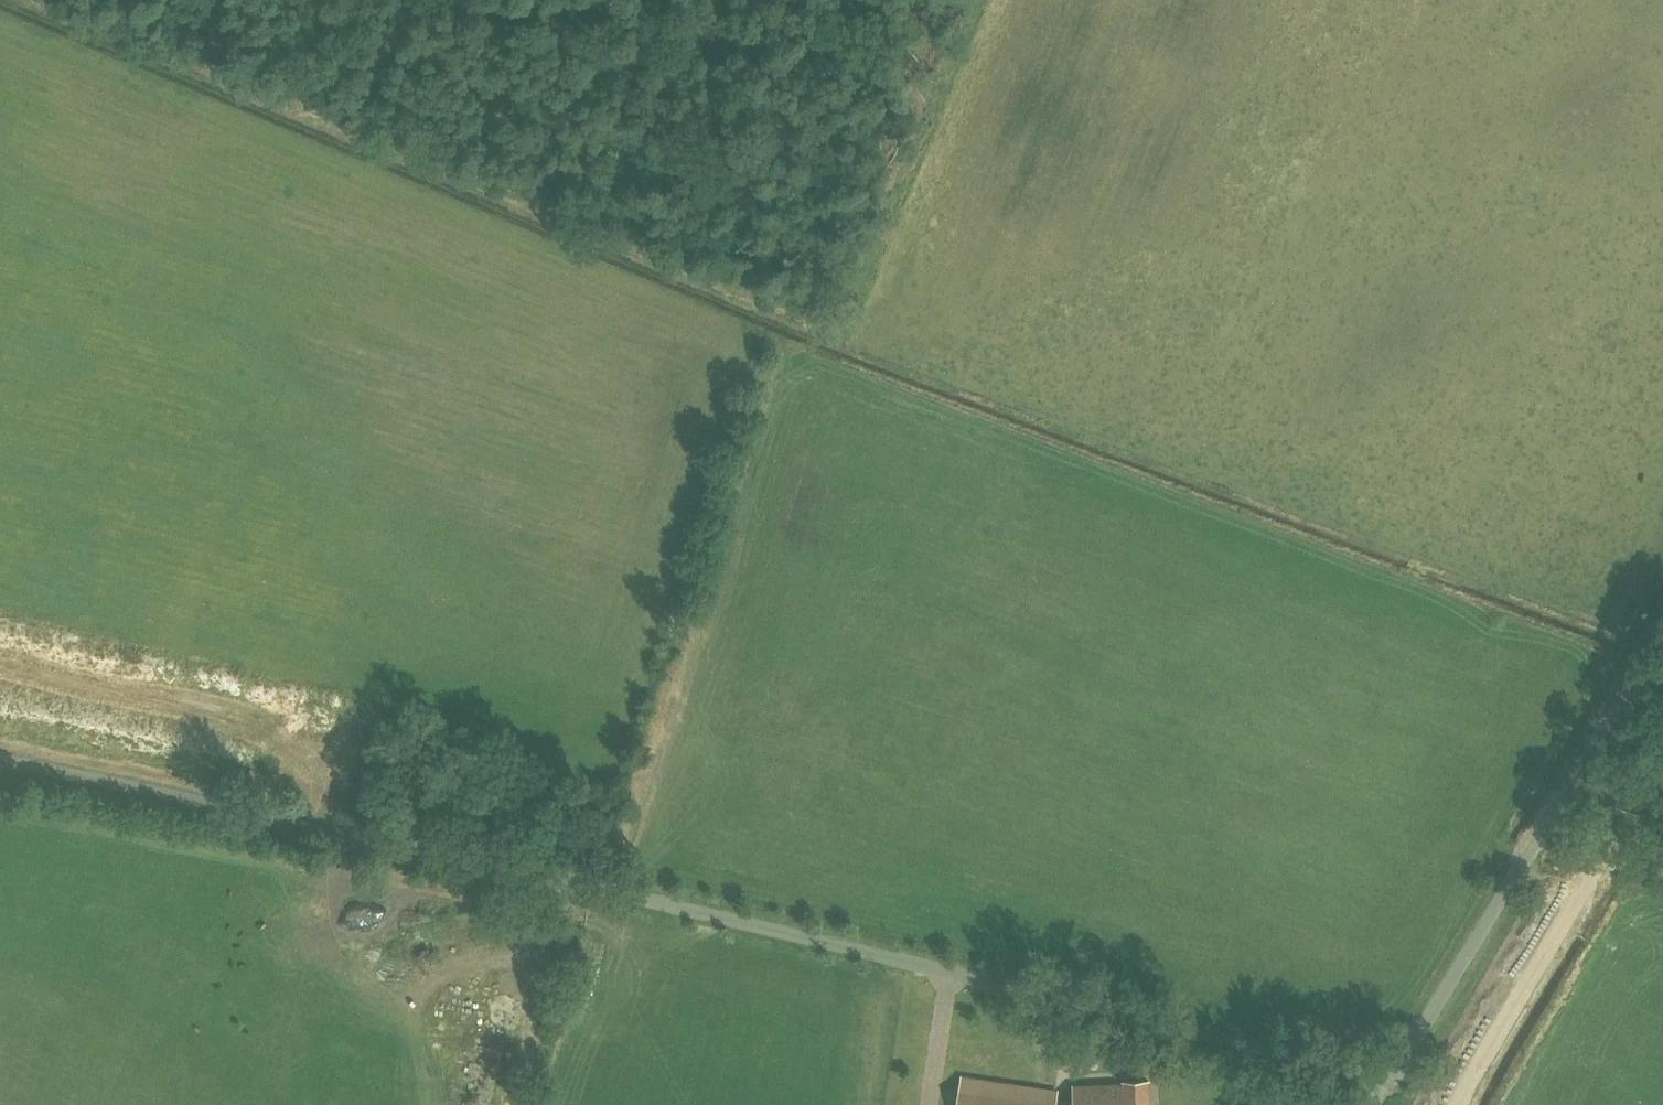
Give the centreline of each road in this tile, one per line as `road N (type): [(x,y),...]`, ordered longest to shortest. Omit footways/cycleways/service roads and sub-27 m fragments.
road 1 (unclassified): [(1407,1054),(1375,1074),(557,873),(0,757)]
road 2 (unclassified): [(1407,1054),(1543,833)]
road 3 (unclassified): [(1543,833),(1662,631)]
road 4 (unclassified): [(1662,856),(1543,833)]

